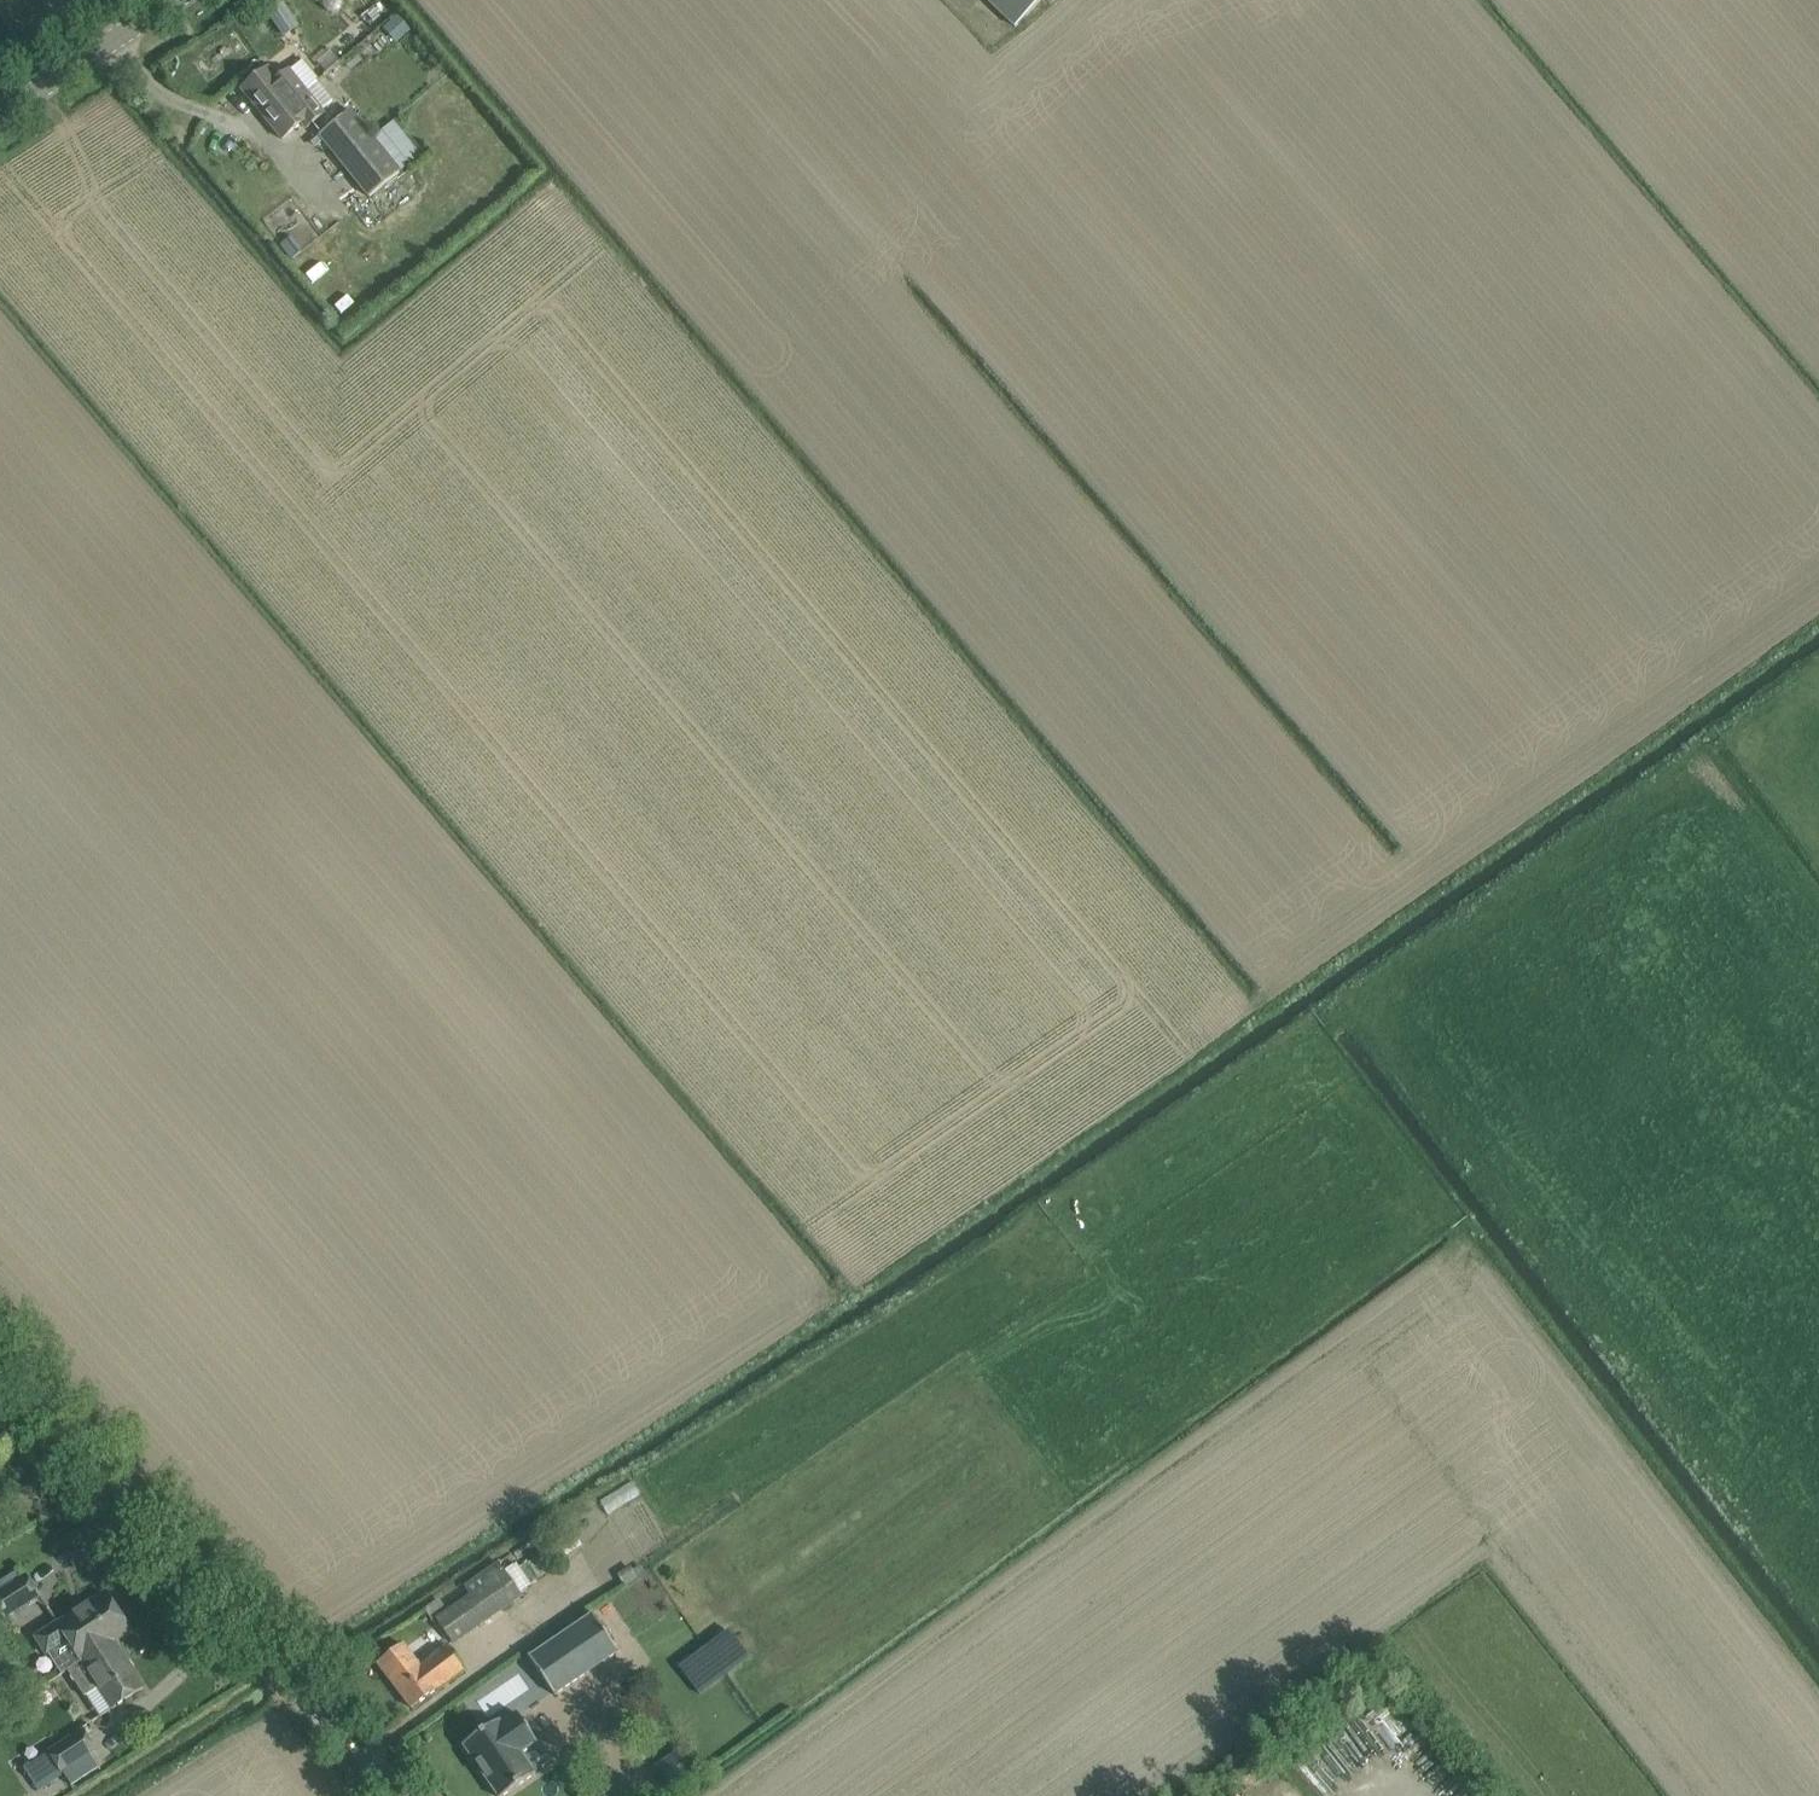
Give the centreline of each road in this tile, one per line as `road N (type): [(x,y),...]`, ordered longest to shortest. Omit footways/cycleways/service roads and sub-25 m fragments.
road 1 (unclassified): [(399,1795),(0,1351)]
road 2 (tertiary): [(0,114),(172,0)]

